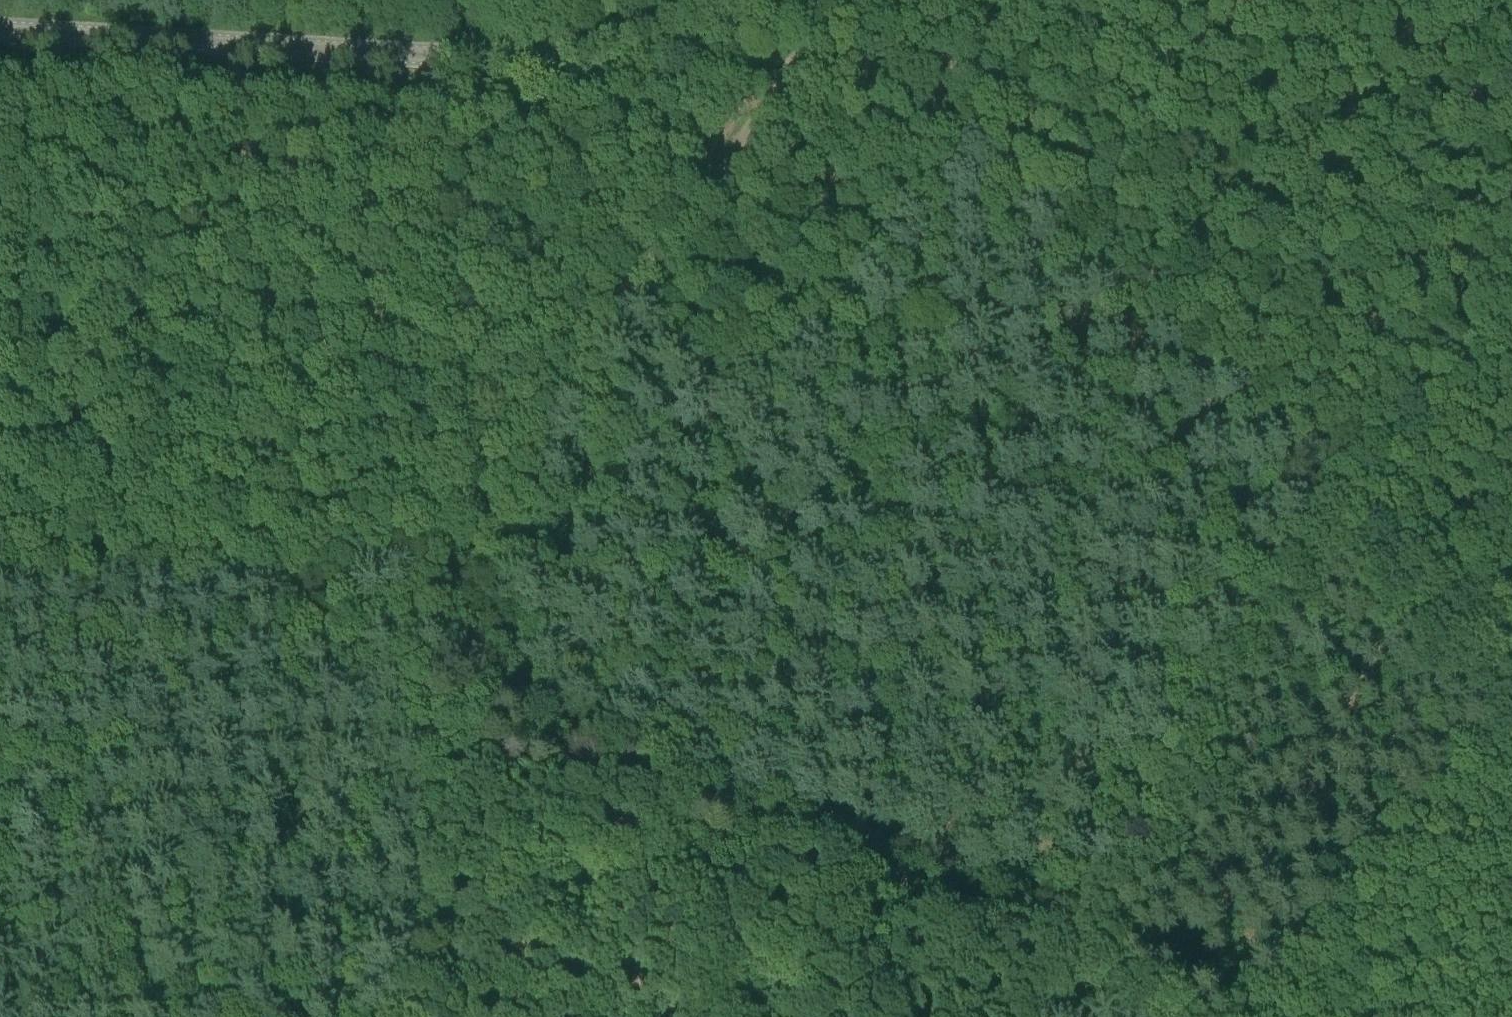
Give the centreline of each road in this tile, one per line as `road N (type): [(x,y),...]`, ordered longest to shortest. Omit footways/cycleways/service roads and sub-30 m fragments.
road 1 (track): [(401,1016),(443,616),(454,591),(543,502),(574,371),(791,65),(812,0)]
road 2 (tertiary): [(0,29),(507,56),(621,39),(724,0)]
road 3 (track): [(816,0),(1327,487)]
road 4 (track): [(1511,666),(1327,487)]

